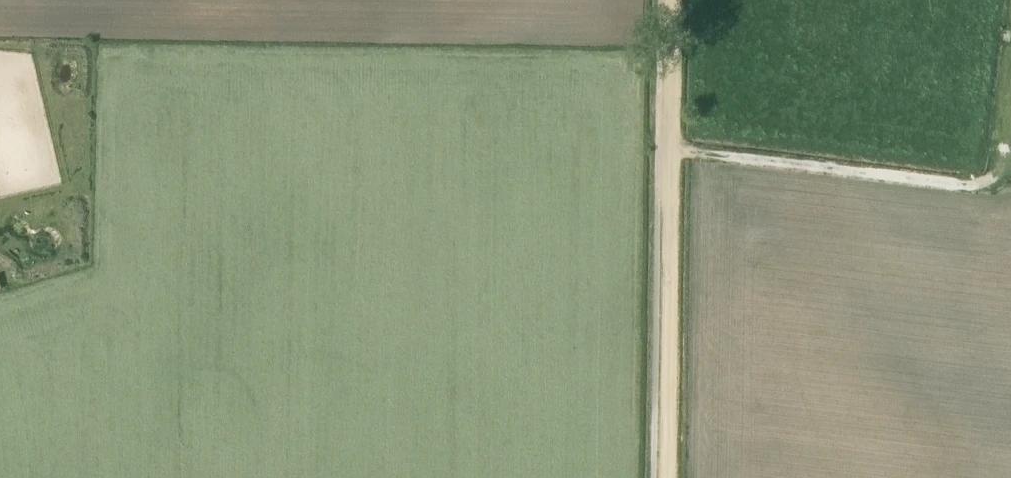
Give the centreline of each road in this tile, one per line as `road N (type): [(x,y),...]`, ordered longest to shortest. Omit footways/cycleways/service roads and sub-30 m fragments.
road 1 (track): [(663,477),(672,0)]

